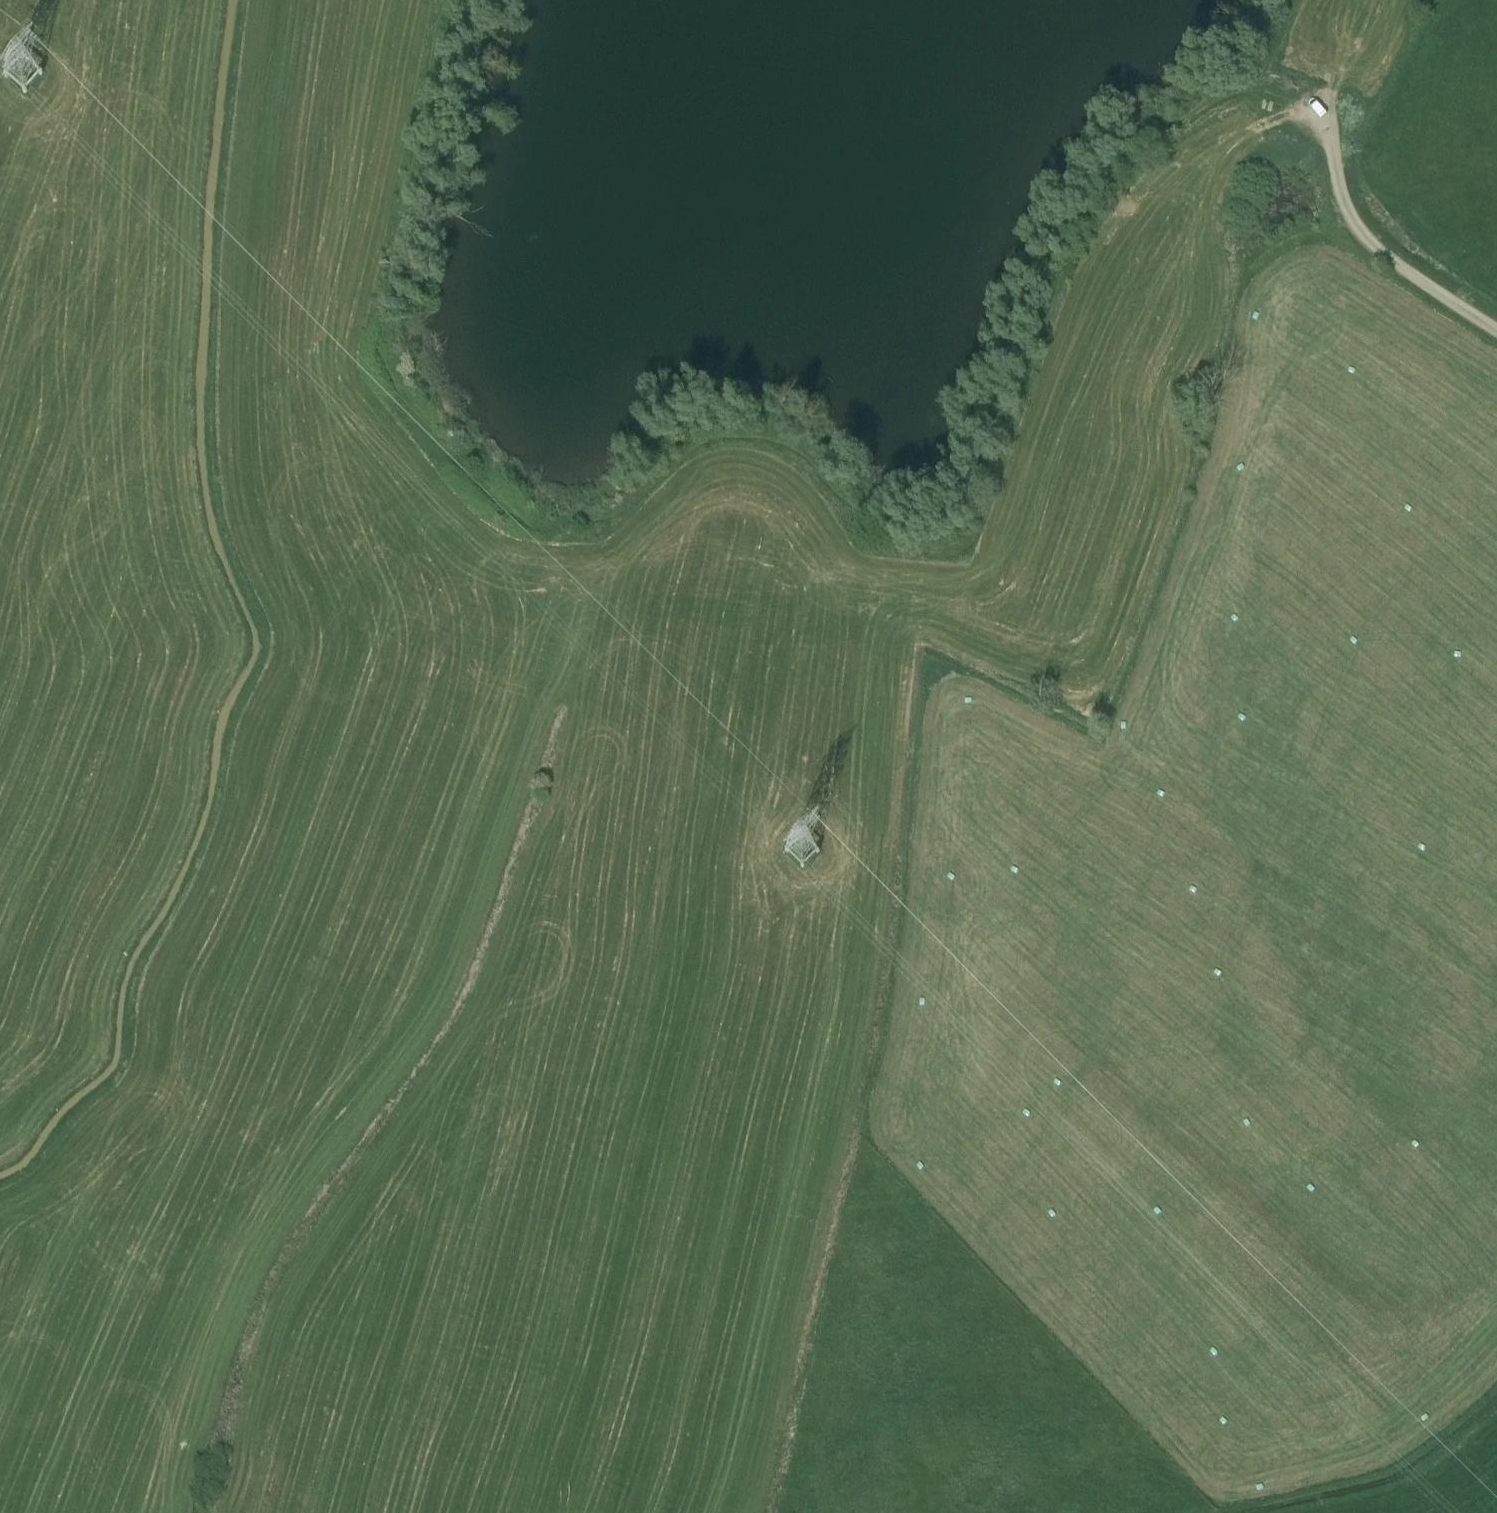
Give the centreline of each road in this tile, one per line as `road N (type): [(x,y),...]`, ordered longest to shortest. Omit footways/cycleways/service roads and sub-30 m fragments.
road 1 (unclassified): [(1315,105),(1363,240),(1496,329)]

